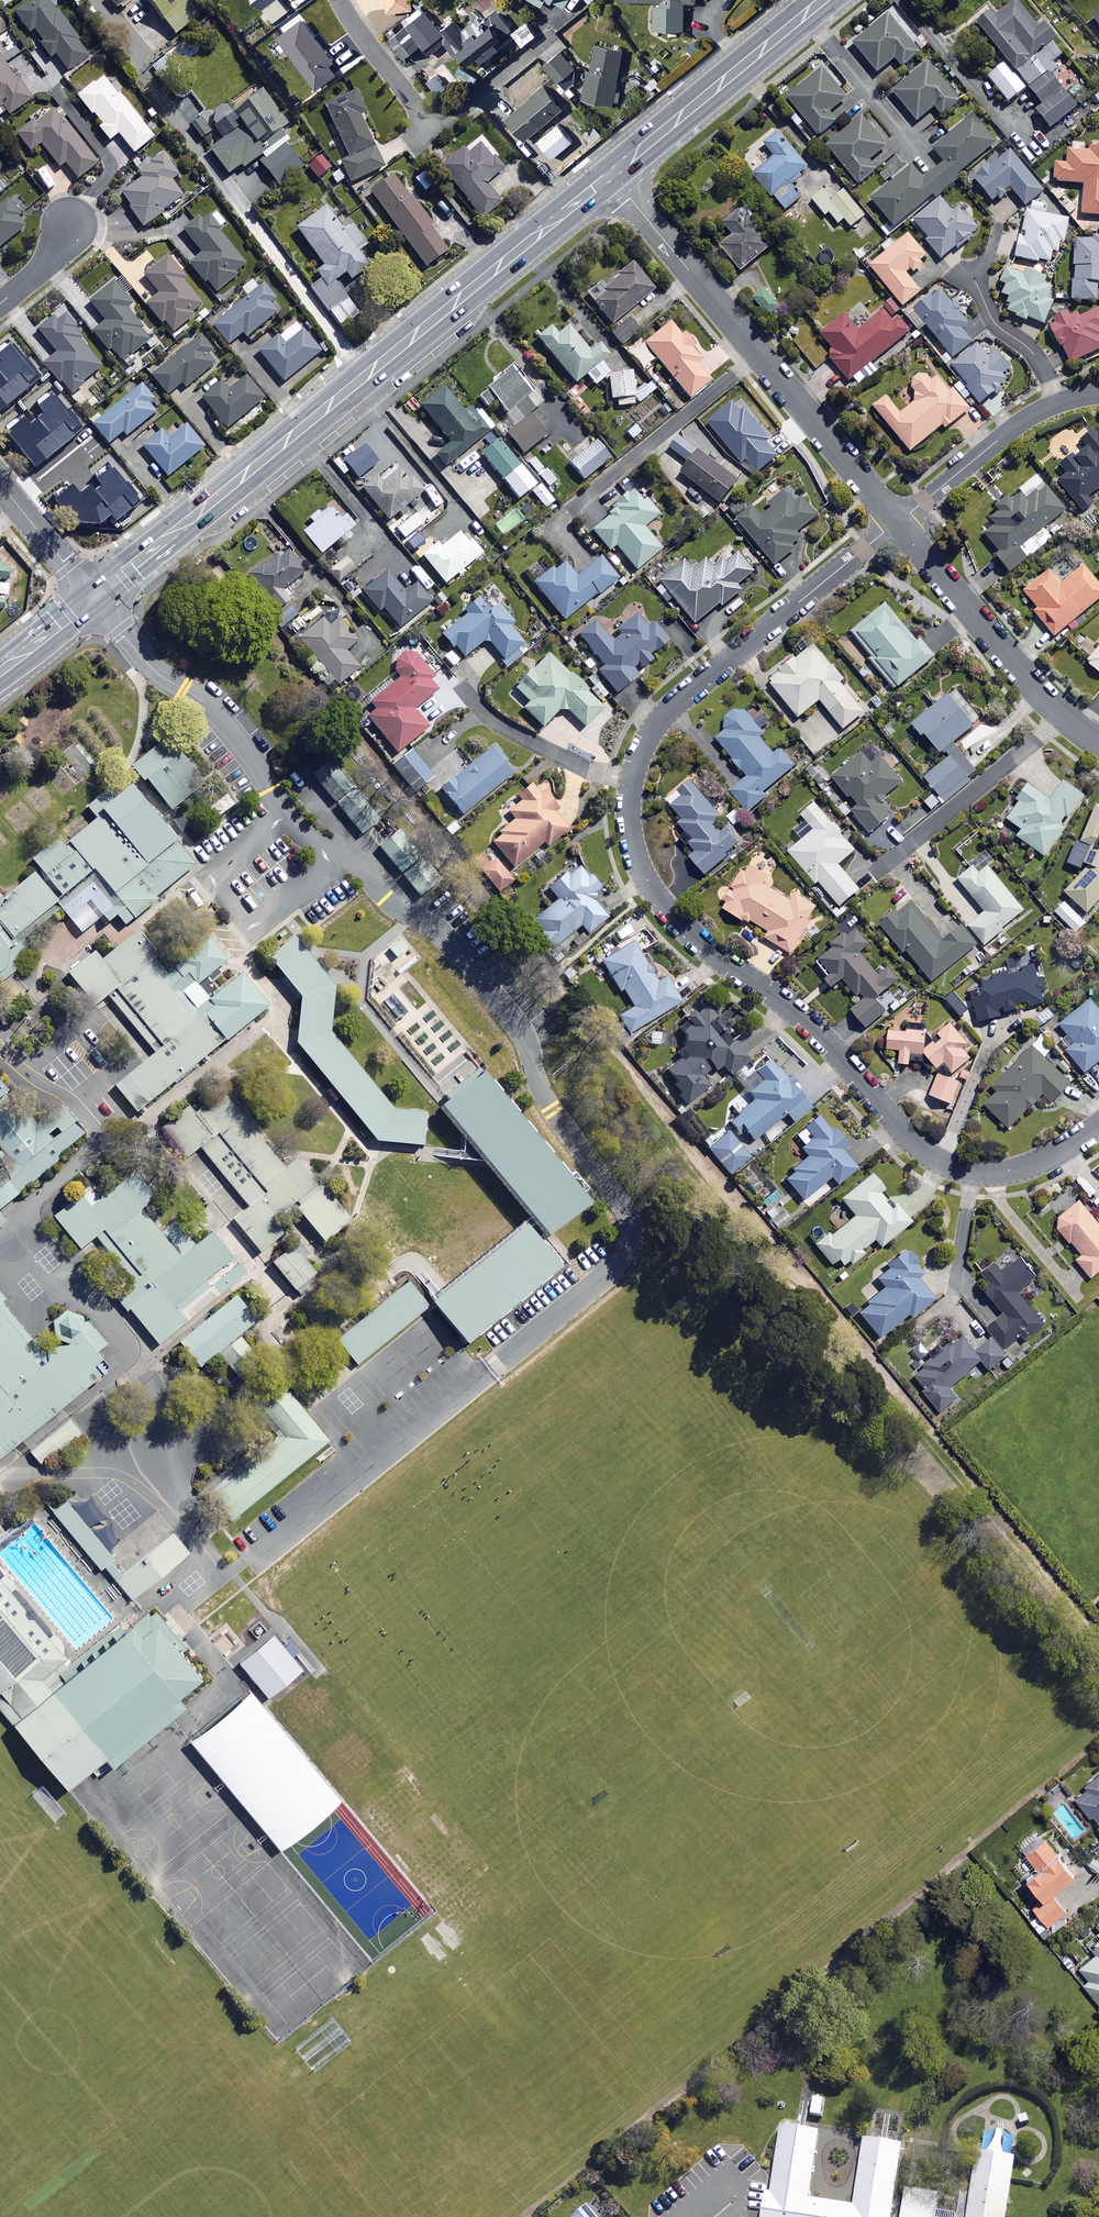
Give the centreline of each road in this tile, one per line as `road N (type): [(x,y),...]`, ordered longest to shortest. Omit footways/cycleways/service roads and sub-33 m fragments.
road 1 (residential): [(1098,1123),(1007,1171),(965,1169),(929,1155),(802,1017),(681,925),(645,878),(634,847),(631,780),(661,718),(898,522)]
road 2 (secondary): [(609,175),(94,600)]
road 3 (residential): [(898,522),(609,175)]
road 4 (residential): [(547,38),(433,127),(339,0)]
road 5 (residential): [(1098,744),(1022,675),(898,522)]
road 6 (secondary): [(823,0),(609,175)]
road 7 (residential): [(1098,393),(1017,424),(898,522)]
road 8 (residential): [(0,485),(94,600)]

